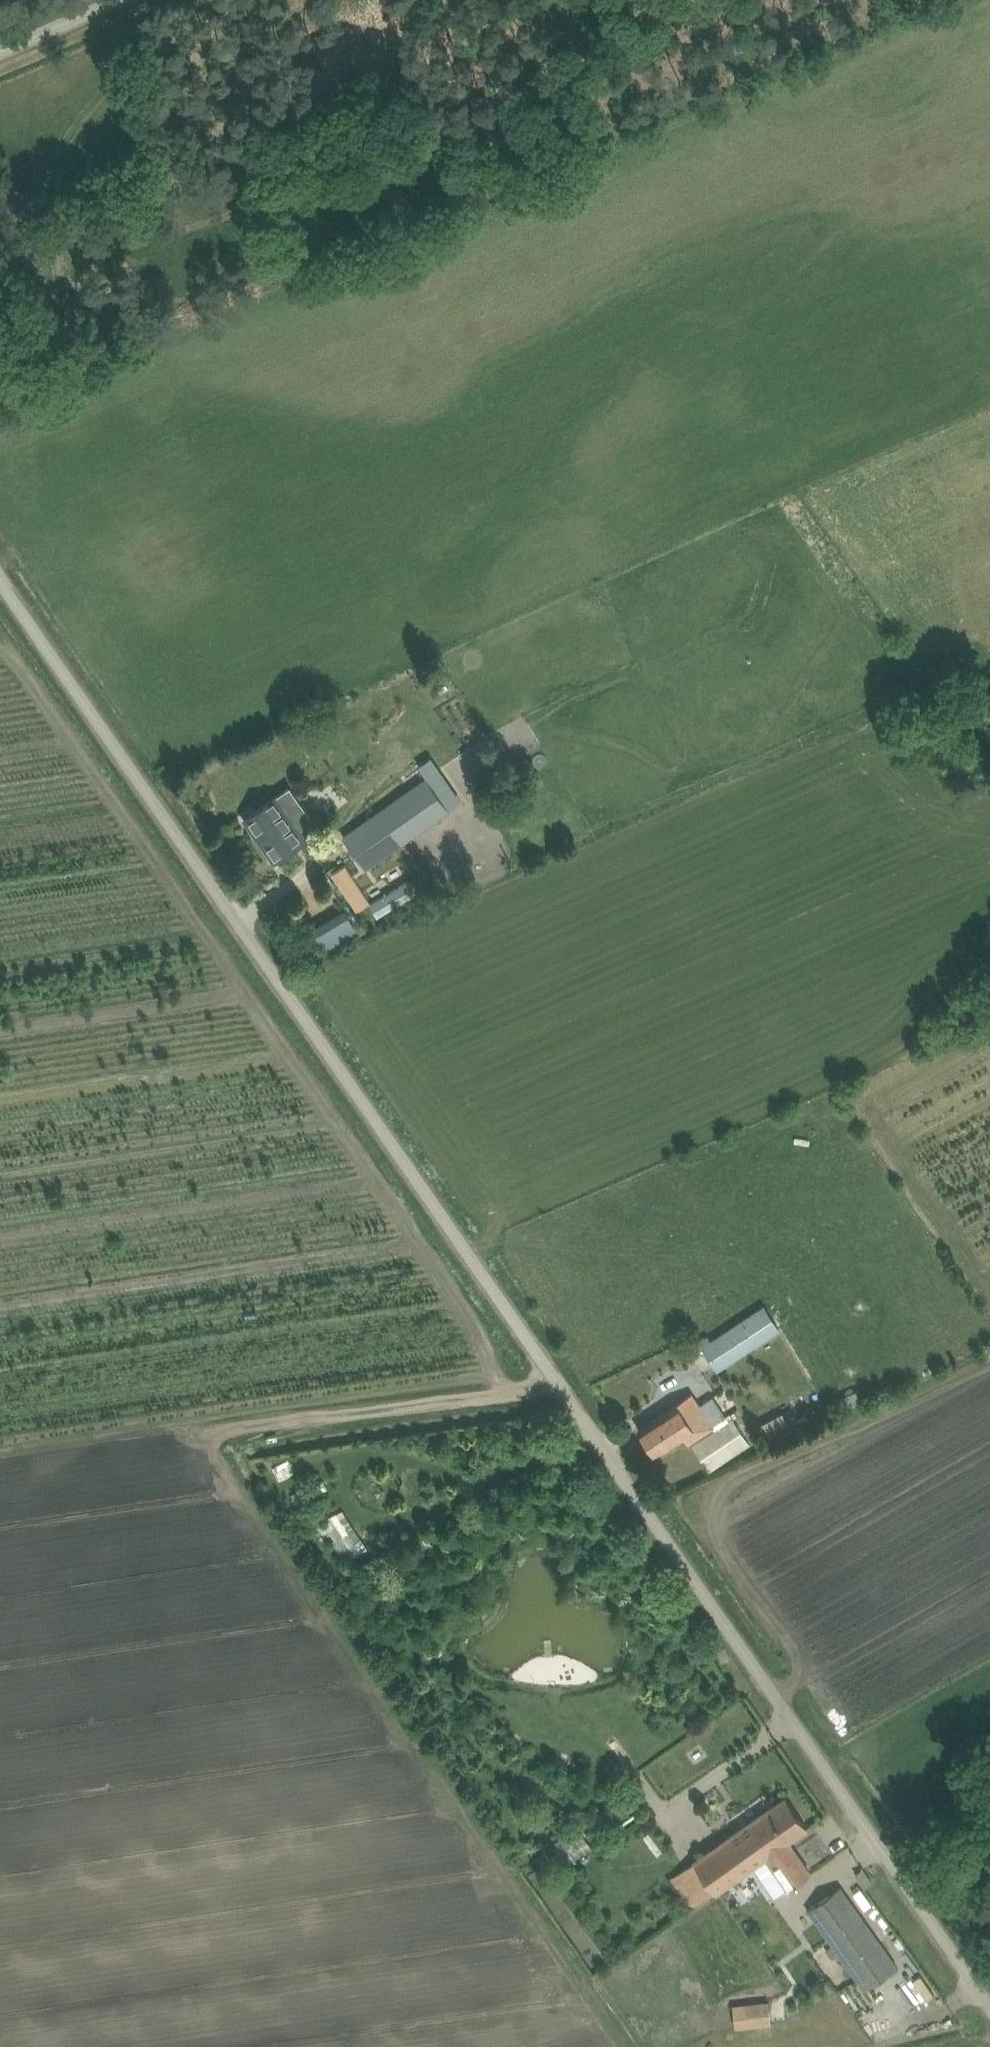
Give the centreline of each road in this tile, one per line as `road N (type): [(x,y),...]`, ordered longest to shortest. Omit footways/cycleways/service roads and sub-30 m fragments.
road 1 (unclassified): [(989,1995),(0,573)]
road 2 (unclassified): [(0,55),(123,0)]

